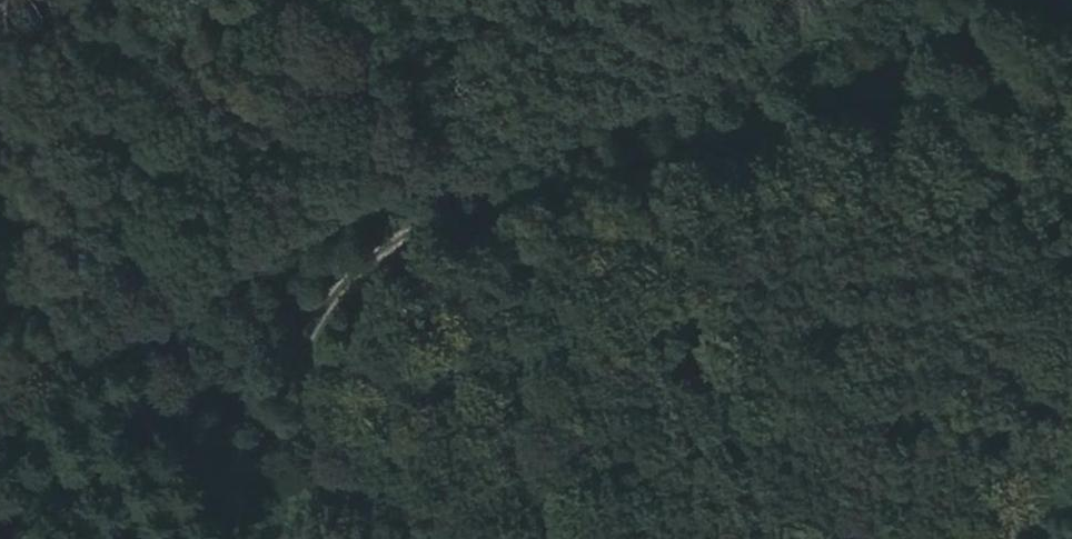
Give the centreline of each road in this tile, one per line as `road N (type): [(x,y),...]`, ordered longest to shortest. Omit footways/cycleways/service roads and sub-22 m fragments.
road 1 (track): [(999,0),(946,82),(818,140),(661,164),(456,228),(393,293),(318,444),(255,538)]
road 2 (track): [(705,0),(606,47),(273,155),(0,364)]

